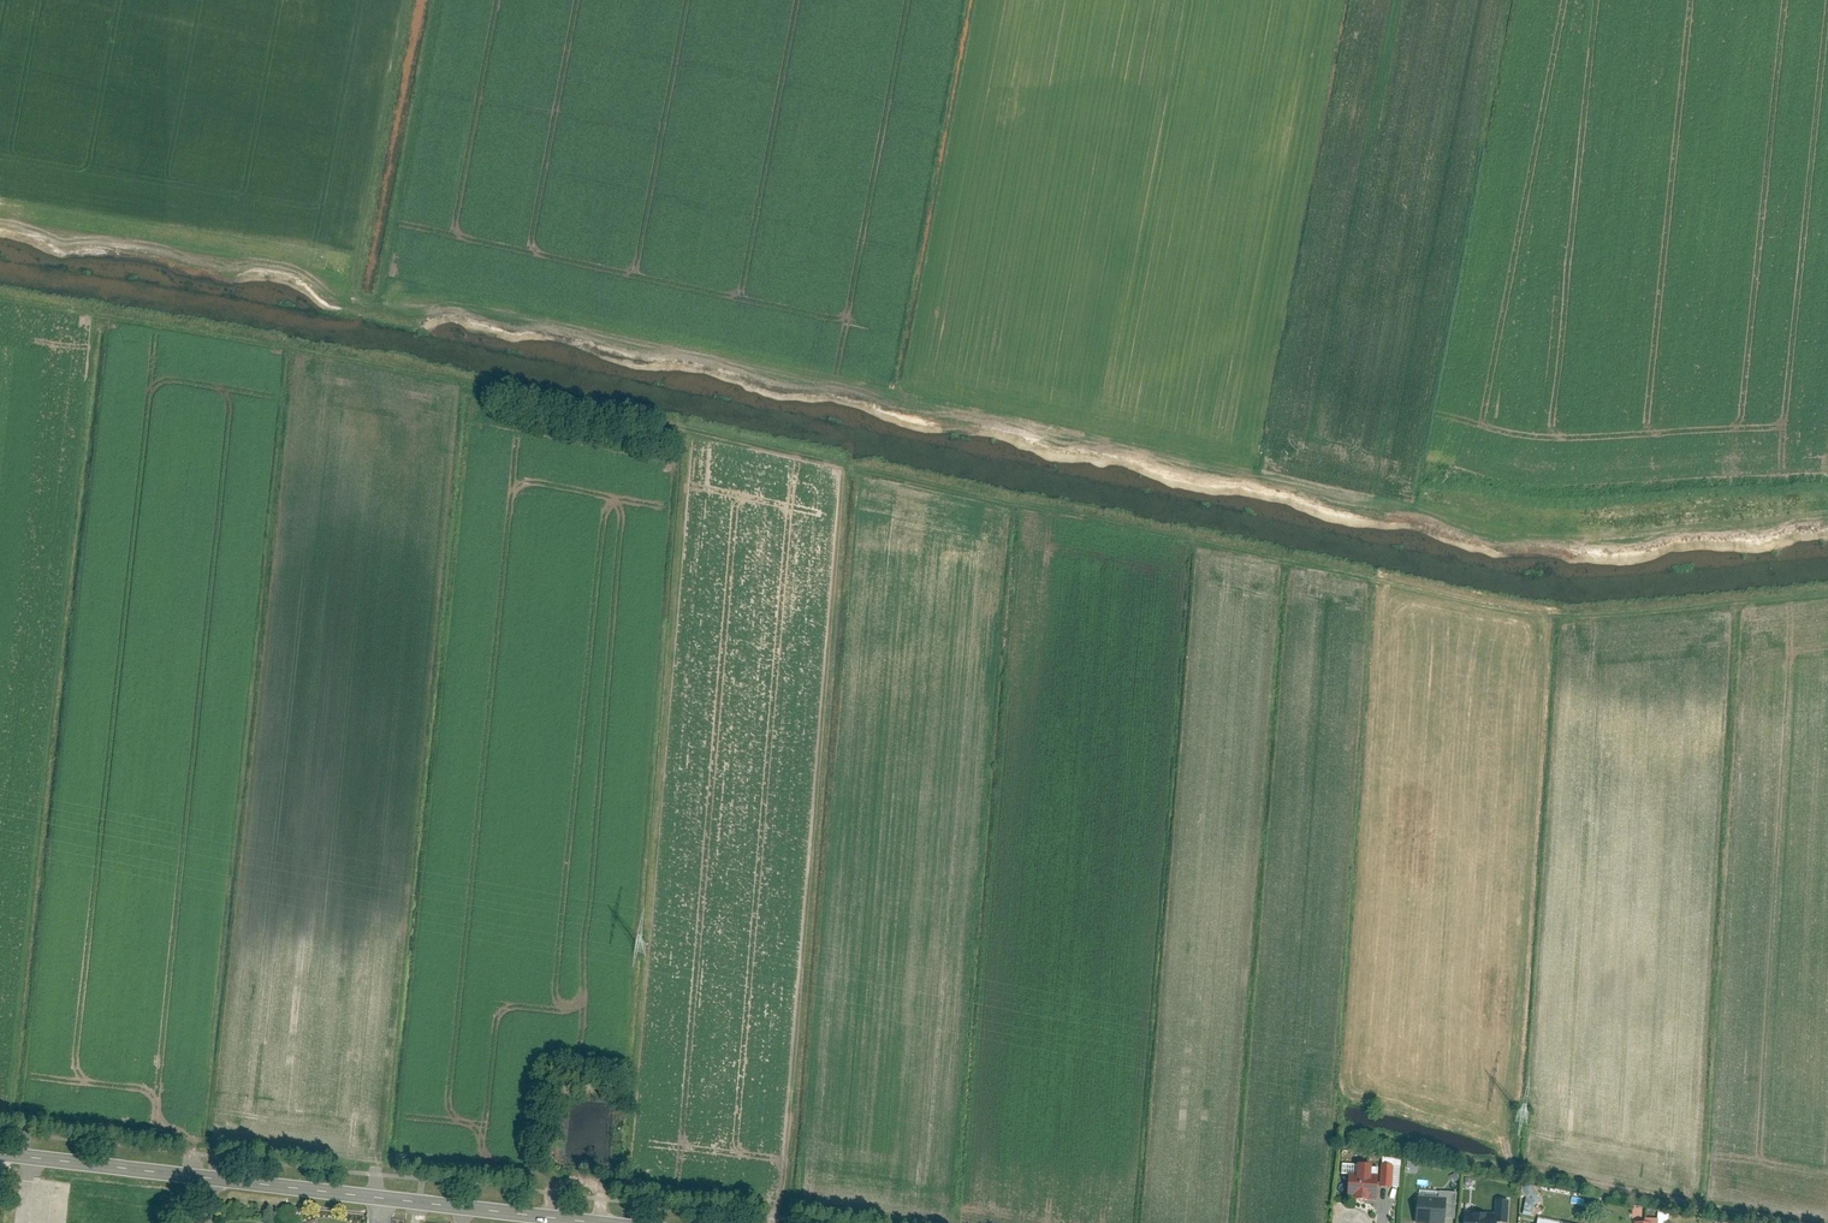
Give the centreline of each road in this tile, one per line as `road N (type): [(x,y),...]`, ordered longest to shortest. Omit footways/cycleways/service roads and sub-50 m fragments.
road 1 (secondary): [(0,1155),(592,1222)]

